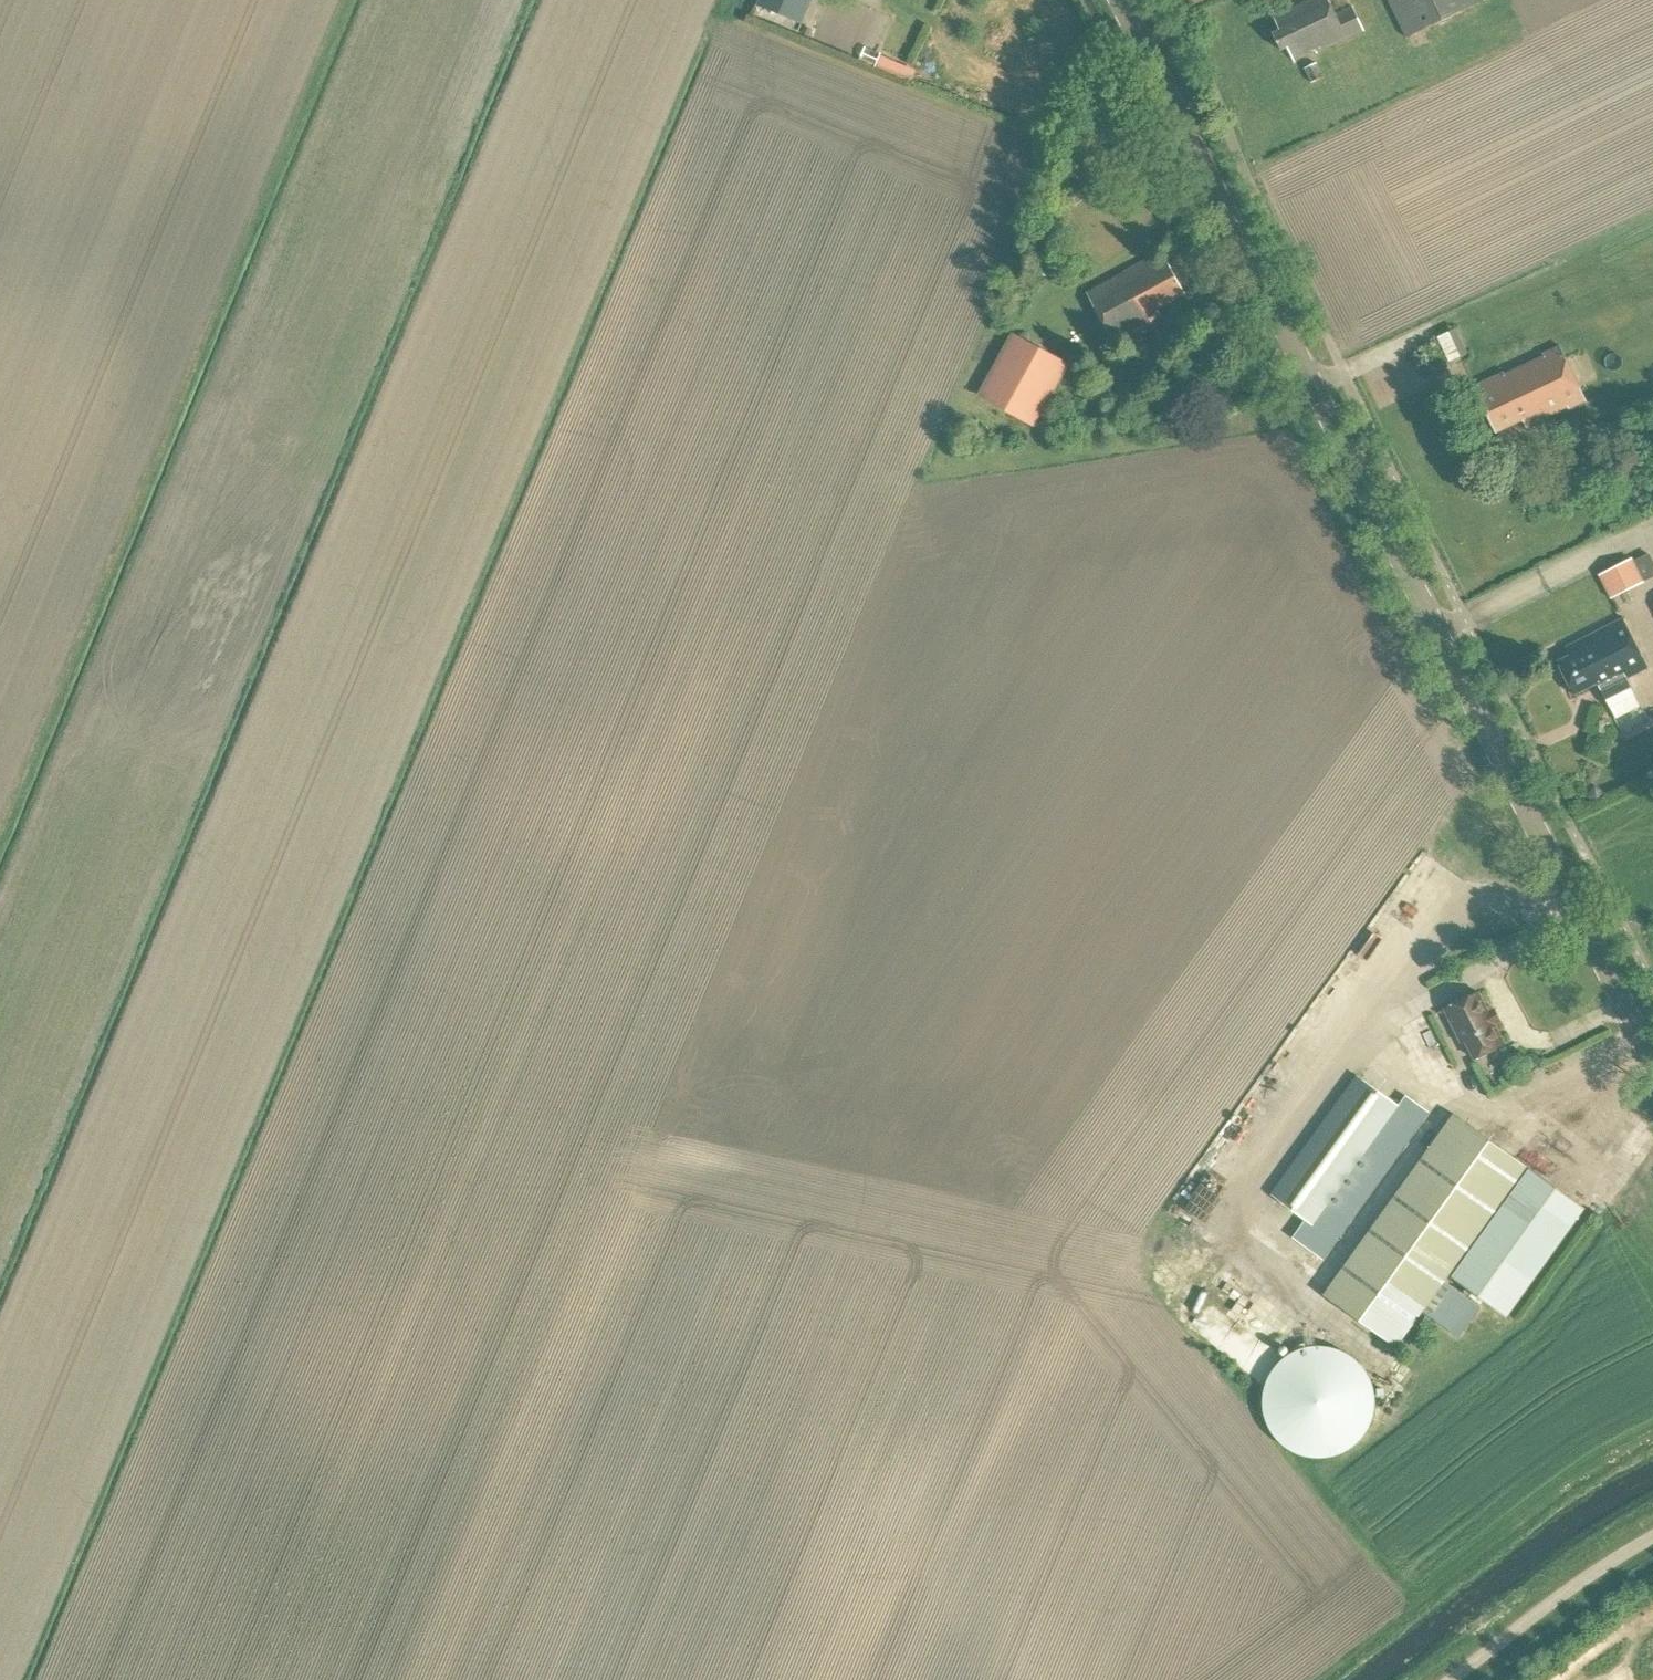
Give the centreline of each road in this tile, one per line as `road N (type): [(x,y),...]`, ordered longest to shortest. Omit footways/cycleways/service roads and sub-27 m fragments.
road 1 (secondary): [(1652,1054),(1121,0)]
road 2 (unclassified): [(1652,1538),(1449,1679)]

